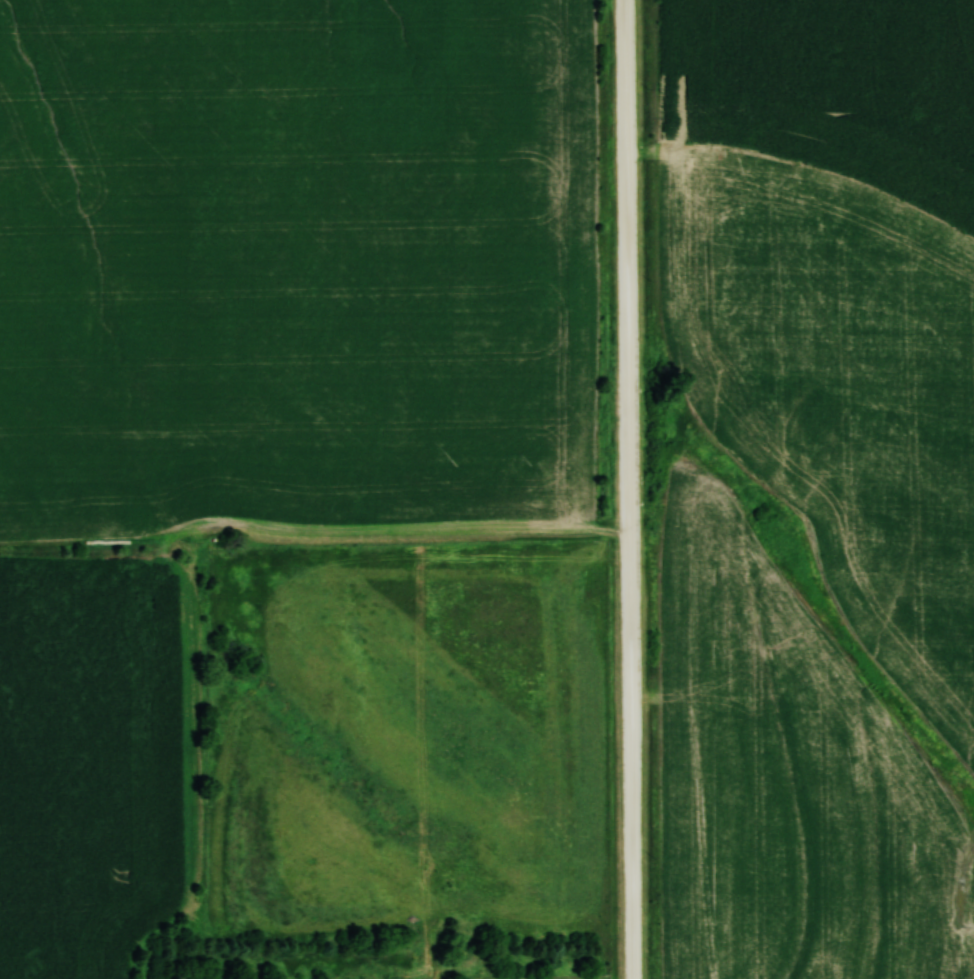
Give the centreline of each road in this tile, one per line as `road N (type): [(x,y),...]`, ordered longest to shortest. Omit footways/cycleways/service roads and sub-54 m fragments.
road 1 (residential): [(632,978),(628,0)]

